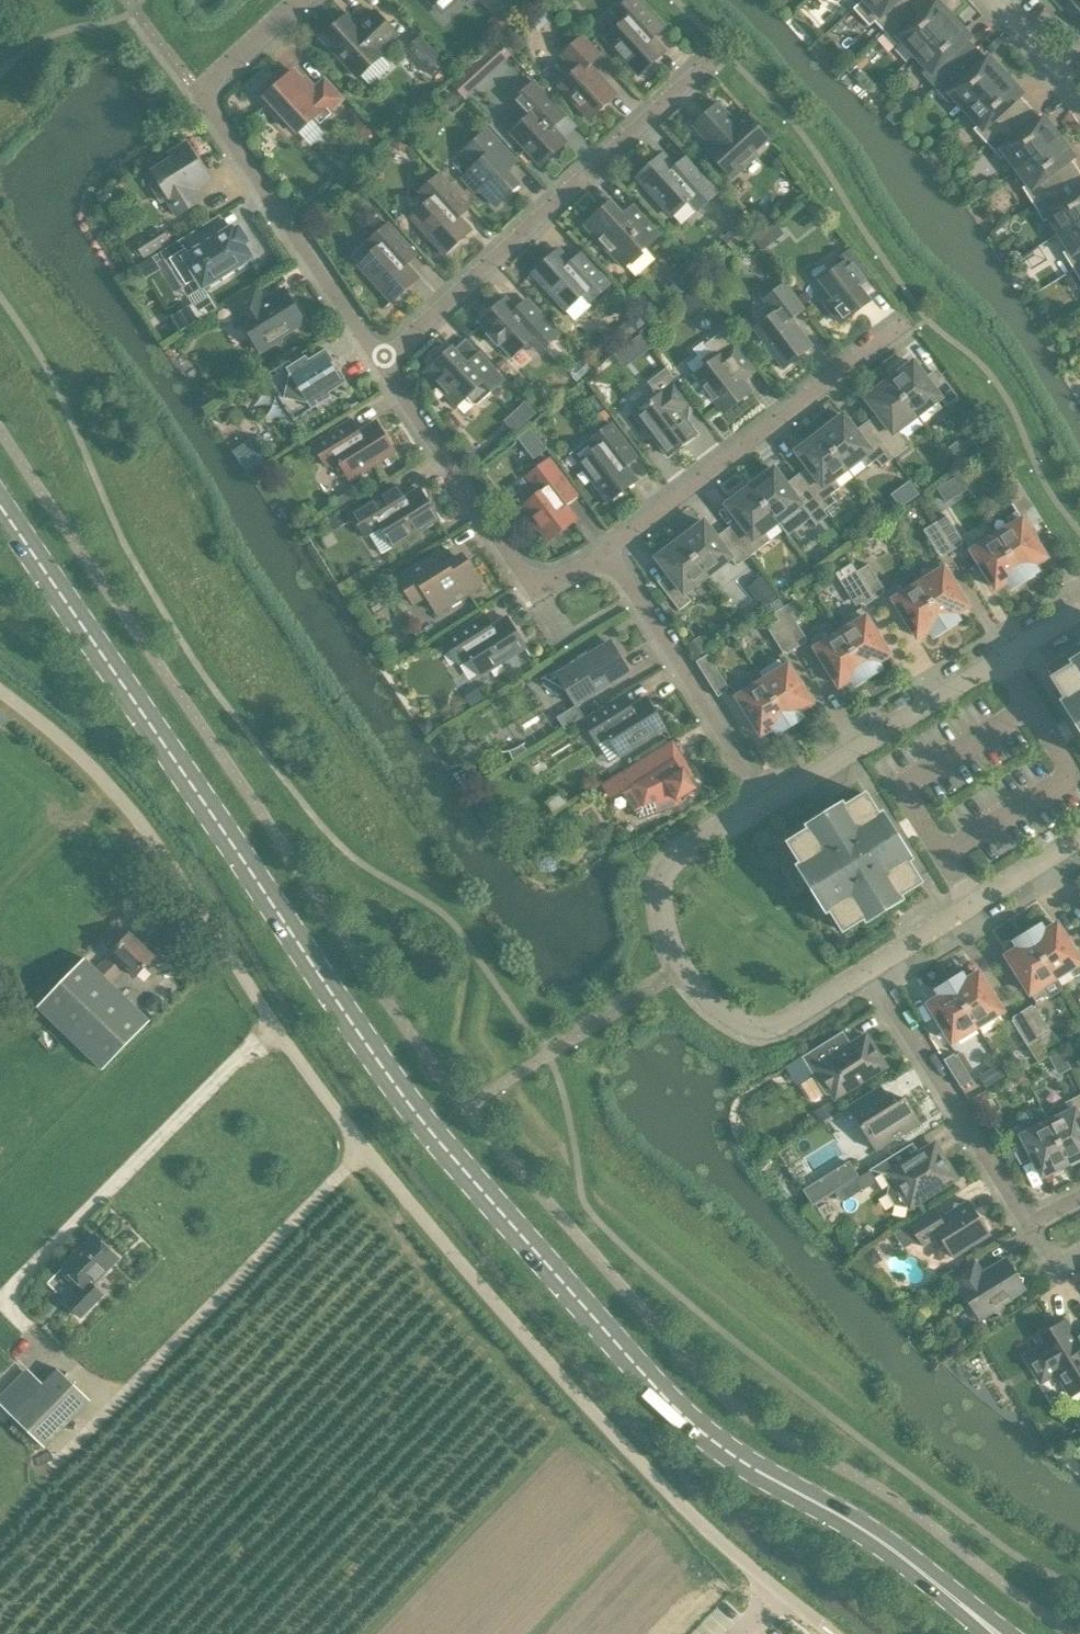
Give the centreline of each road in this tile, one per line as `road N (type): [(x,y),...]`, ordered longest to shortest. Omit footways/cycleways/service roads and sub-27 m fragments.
road 1 (primary): [(999,1633),(866,1531),(730,1456),(667,1400),(385,1071),(0,500)]
road 2 (unclassified): [(800,1608),(710,1534),(462,1263),(273,1027),(143,827),(52,733),(0,694)]
road 3 (residential): [(380,360),(206,92),(298,0)]
road 4 (residential): [(874,975),(781,1026),(750,1026),(707,1000),(680,971),(665,920),(668,869),(762,802)]
road 5 (residential): [(380,360),(704,64)]
road 6 (track): [(364,1146),(62,1455)]
road 7 (residential): [(762,802),(1079,607)]
road 8 (residential): [(898,326),(606,550)]
road 9 (residential): [(606,550),(552,578),(525,574),(380,360)]
road 10 (residential): [(874,975),(1036,1223),(1079,1200)]
road 11 (residential): [(762,802),(606,550)]
road 12 (residential): [(1079,841),(874,975)]
road 13 (residential): [(1079,94),(995,0)]

